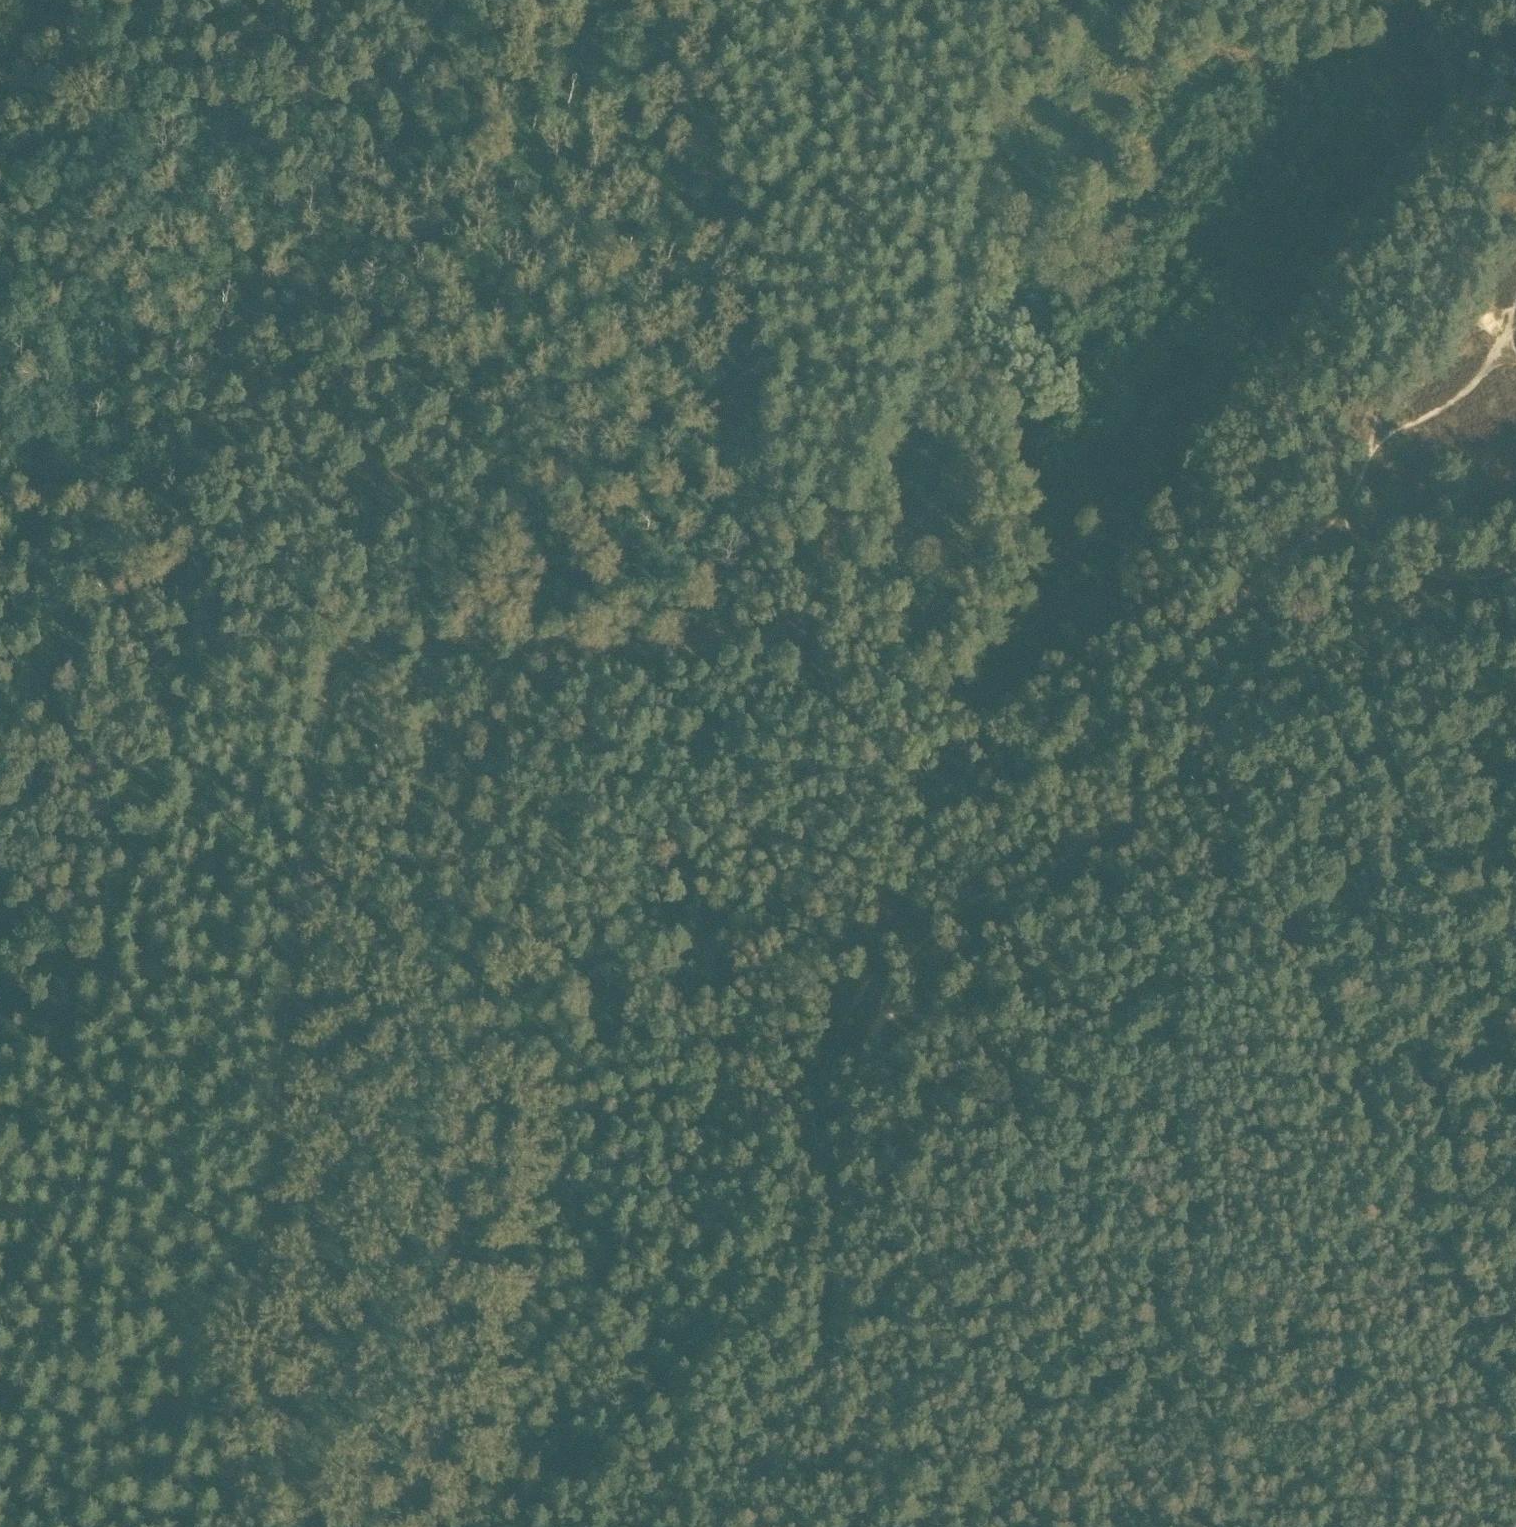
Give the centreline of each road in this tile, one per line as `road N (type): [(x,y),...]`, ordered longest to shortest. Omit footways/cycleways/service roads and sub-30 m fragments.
road 1 (track): [(301,1526),(256,1295),(327,668)]
road 2 (track): [(883,0),(835,550),(803,657)]
road 3 (track): [(896,985),(942,935),(1084,858),(1101,841),(1130,730),(1269,564),(1319,537)]
road 4 (track): [(1515,1485),(1457,1315),(1324,984),(1286,916)]
road 5 (track): [(803,657),(327,668)]
road 6 (track): [(881,1034),(990,1039),(1044,1010),(1240,985),(1309,958)]
road 7 (track): [(803,657),(895,797),(924,819),(1028,818),(1119,760)]
road 8 (track): [(1319,537),(1416,587),(1515,579)]
road 9 (track): [(223,1526),(245,1349),(249,1332),(259,1327)]

